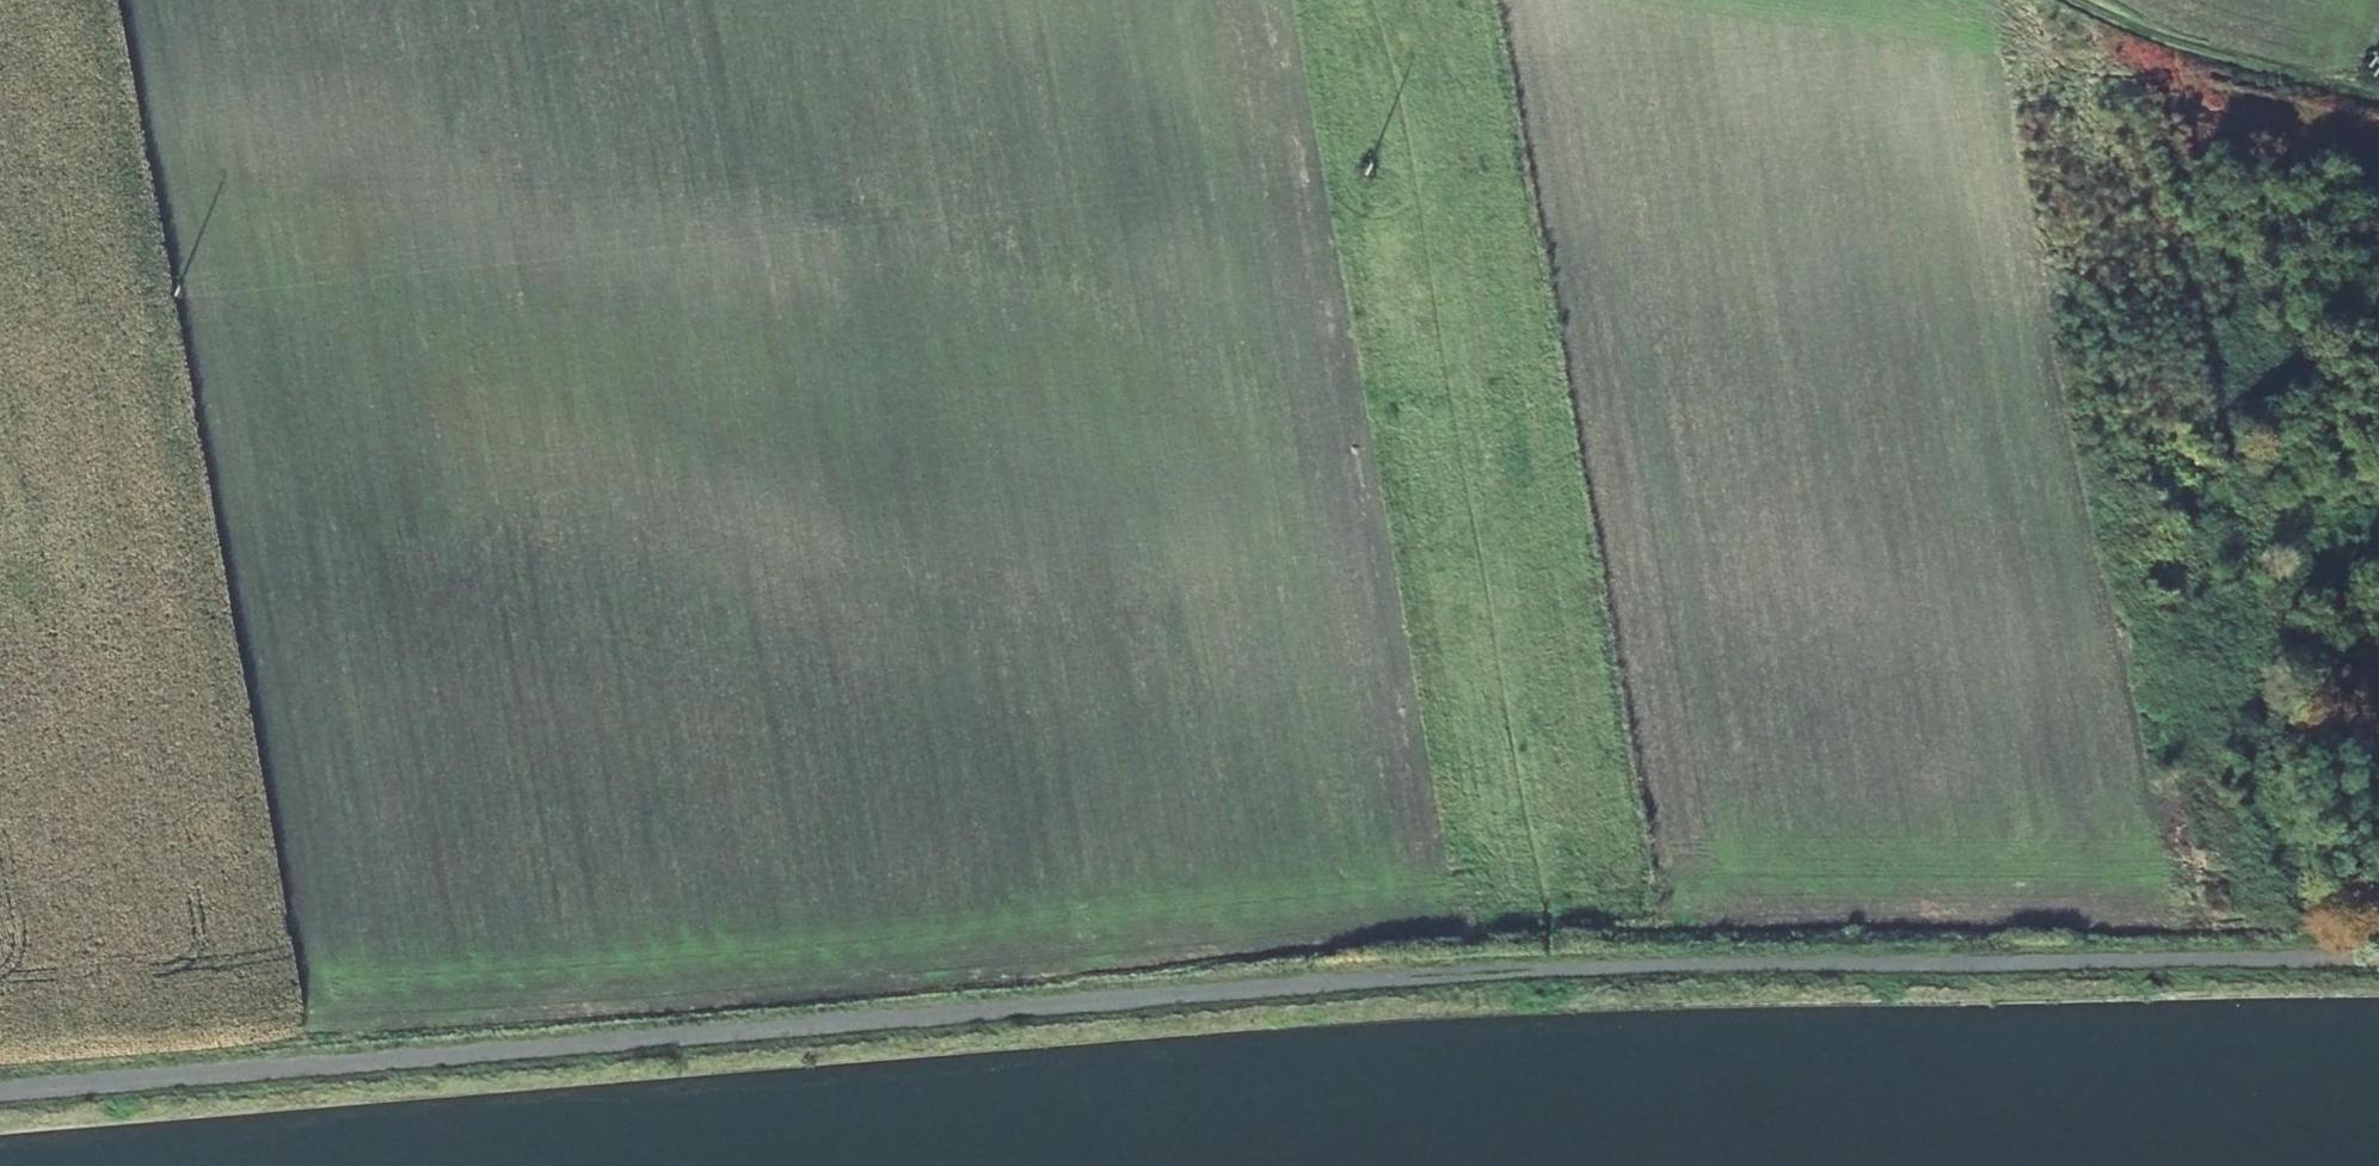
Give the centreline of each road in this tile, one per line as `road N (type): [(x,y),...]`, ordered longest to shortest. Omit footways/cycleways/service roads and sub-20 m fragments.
road 1 (unclassified): [(2378,958),(1556,970),(880,1002),(0,1075)]
road 2 (track): [(2069,0),(2301,81),(2378,90)]

